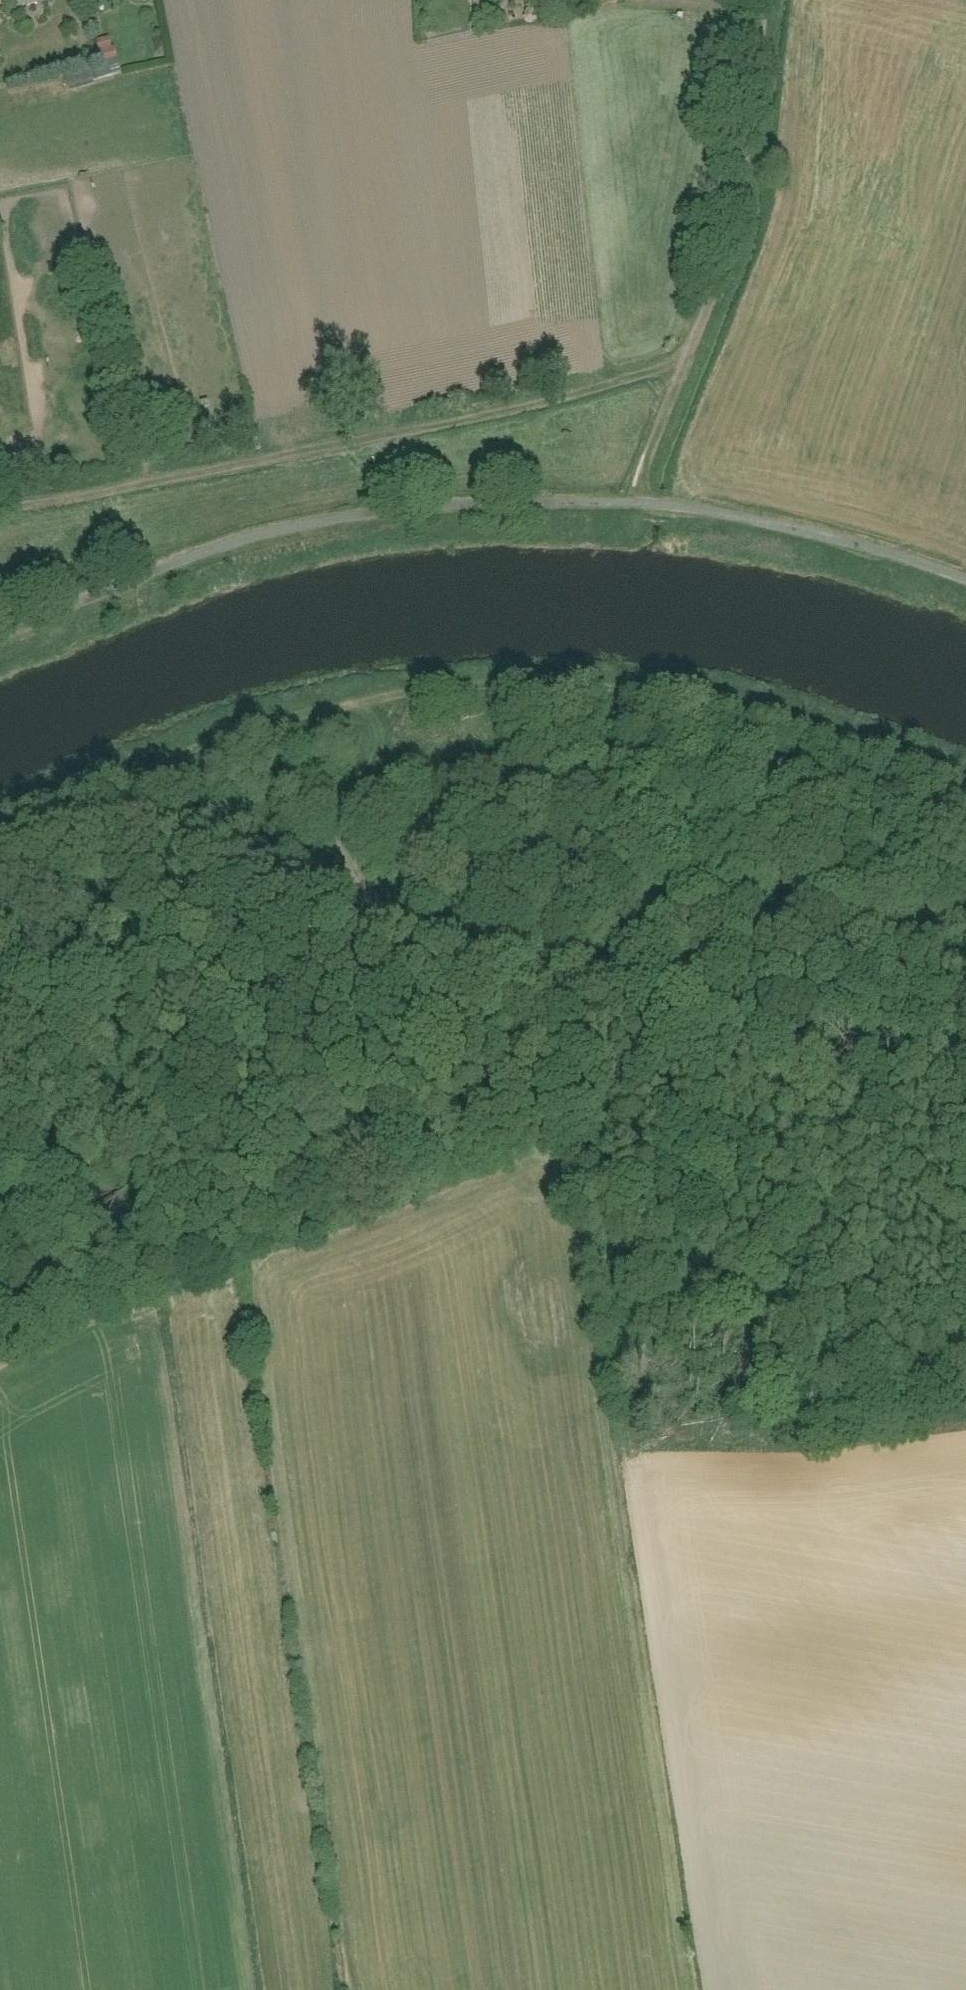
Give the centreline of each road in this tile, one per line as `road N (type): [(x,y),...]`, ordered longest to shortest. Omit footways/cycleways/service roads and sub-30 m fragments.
road 1 (track): [(0,832),(250,737),(445,696),(557,683),(729,711),(850,741),(965,785)]
road 2 (track): [(622,505),(722,289),(779,0)]

